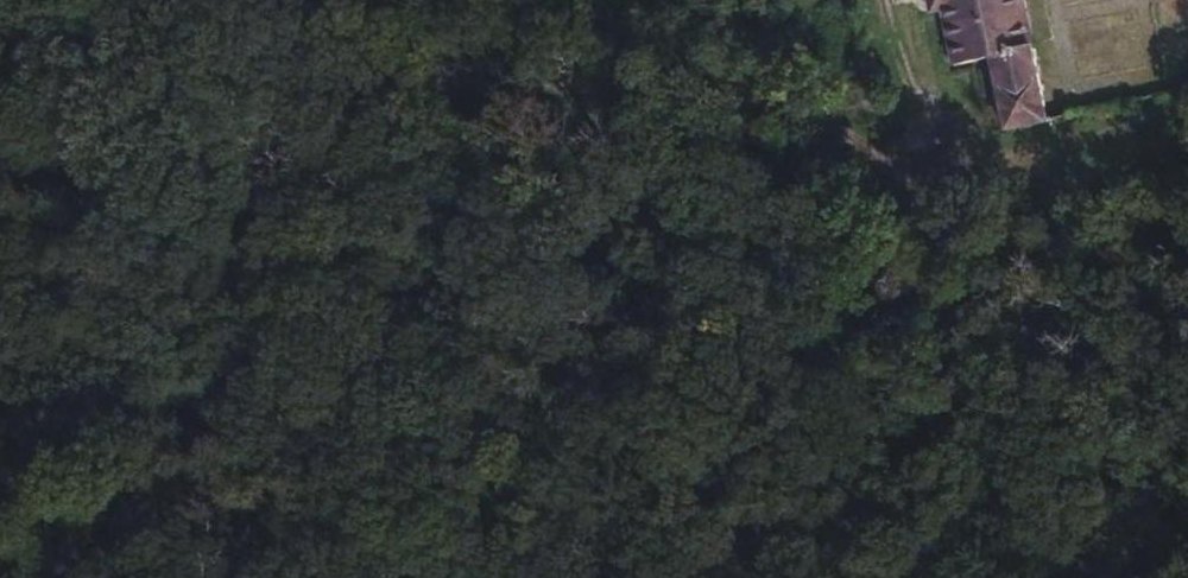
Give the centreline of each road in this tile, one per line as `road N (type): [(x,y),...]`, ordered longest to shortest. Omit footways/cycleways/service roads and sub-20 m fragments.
road 1 (track): [(0,4),(50,28),(803,95),(938,167),(1187,101)]

